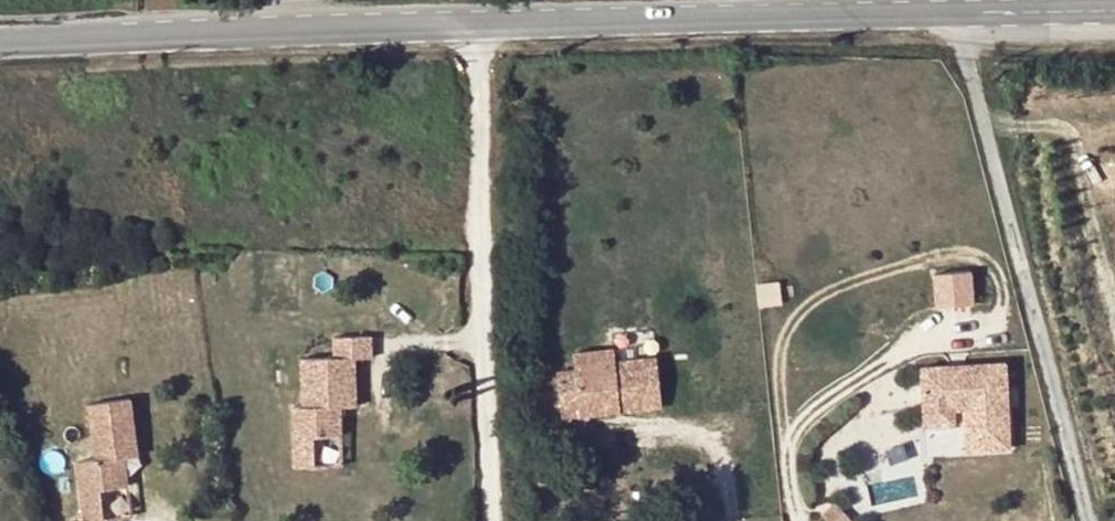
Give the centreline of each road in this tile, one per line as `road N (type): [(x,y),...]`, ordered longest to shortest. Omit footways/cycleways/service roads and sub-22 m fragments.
road 1 (secondary): [(1114,11),(0,47)]

